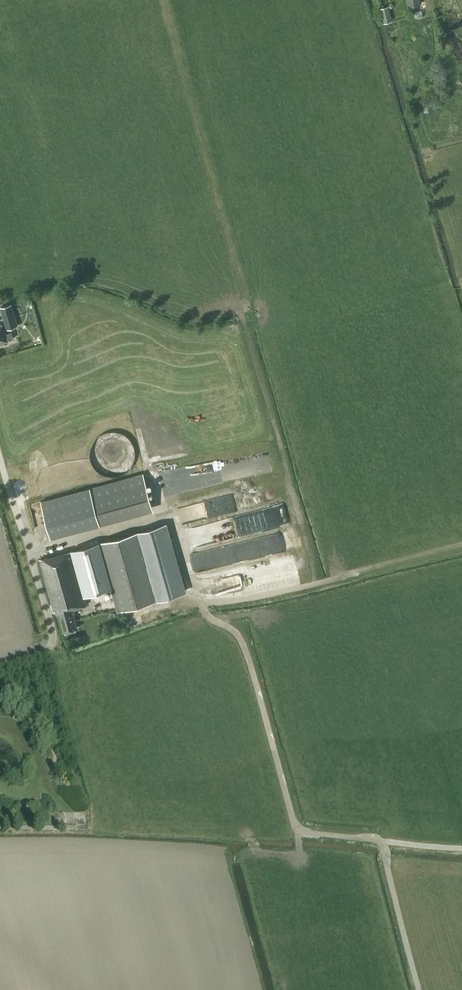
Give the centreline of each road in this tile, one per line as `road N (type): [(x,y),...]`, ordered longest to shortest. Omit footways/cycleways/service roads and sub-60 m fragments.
road 1 (residential): [(0,664),(38,655),(54,632),(0,458)]

